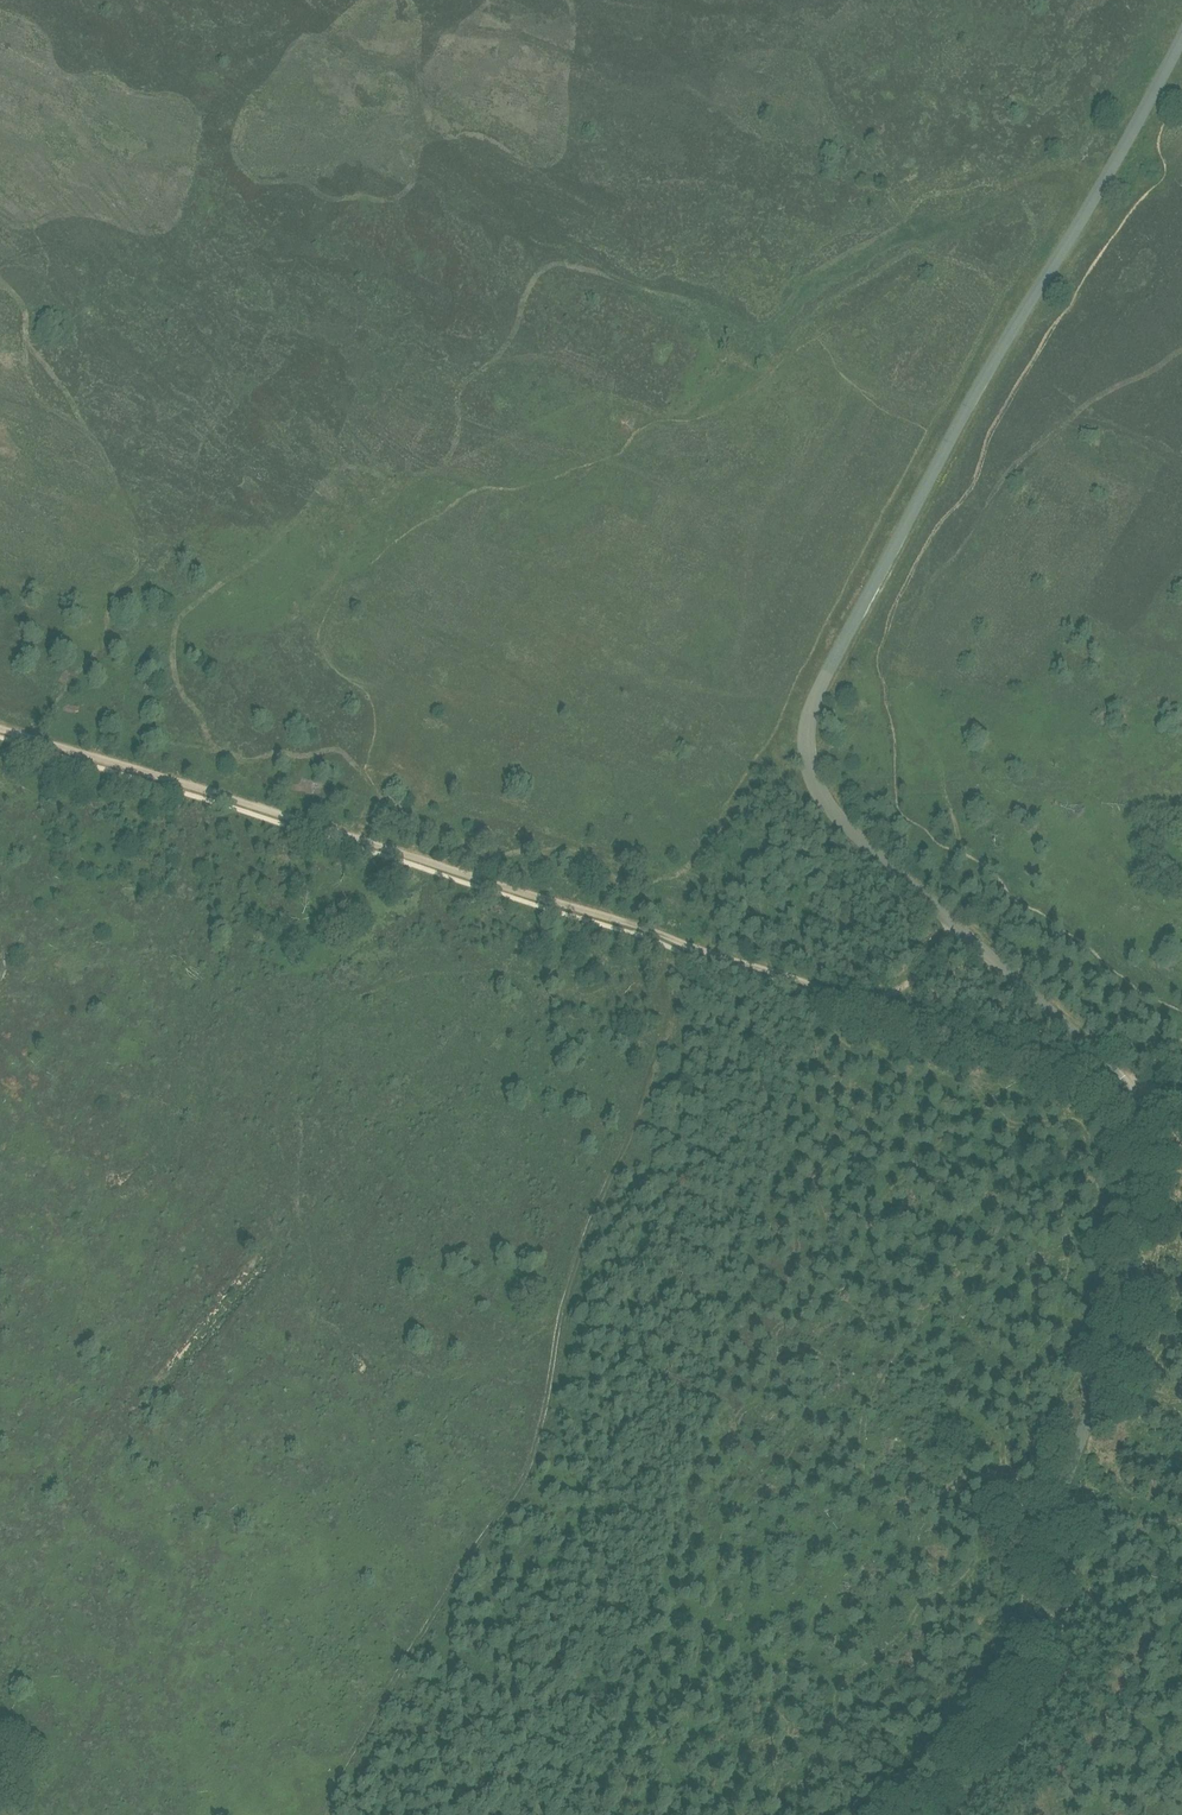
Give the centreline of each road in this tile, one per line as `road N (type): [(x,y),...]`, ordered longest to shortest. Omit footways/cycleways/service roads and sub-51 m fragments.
road 1 (unclassified): [(912,1814),(988,1752),(1028,1692),(1062,1492),(1126,1312),(1137,1129),(1129,1097),(1100,1058),(833,813),(808,763),(811,716),(968,407),(1181,37)]
road 2 (track): [(868,997),(0,730)]

